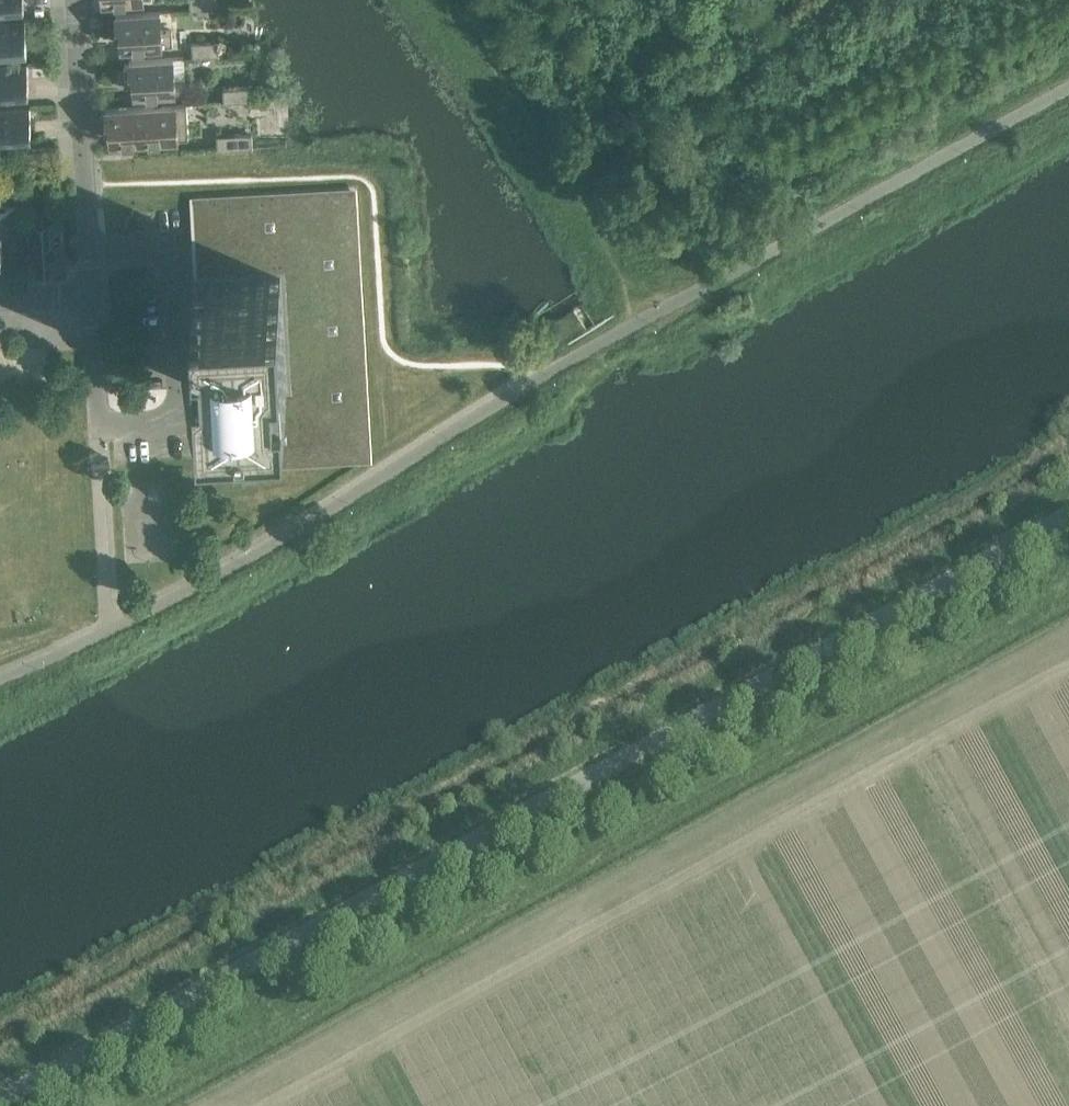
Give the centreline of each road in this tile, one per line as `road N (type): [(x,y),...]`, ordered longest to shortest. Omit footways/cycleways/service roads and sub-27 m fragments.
road 1 (tertiary): [(0,1099),(1068,515)]
road 2 (residential): [(88,251),(75,0)]
road 3 (residential): [(179,425),(98,429),(91,296)]
road 4 (residential): [(169,246),(179,425)]

